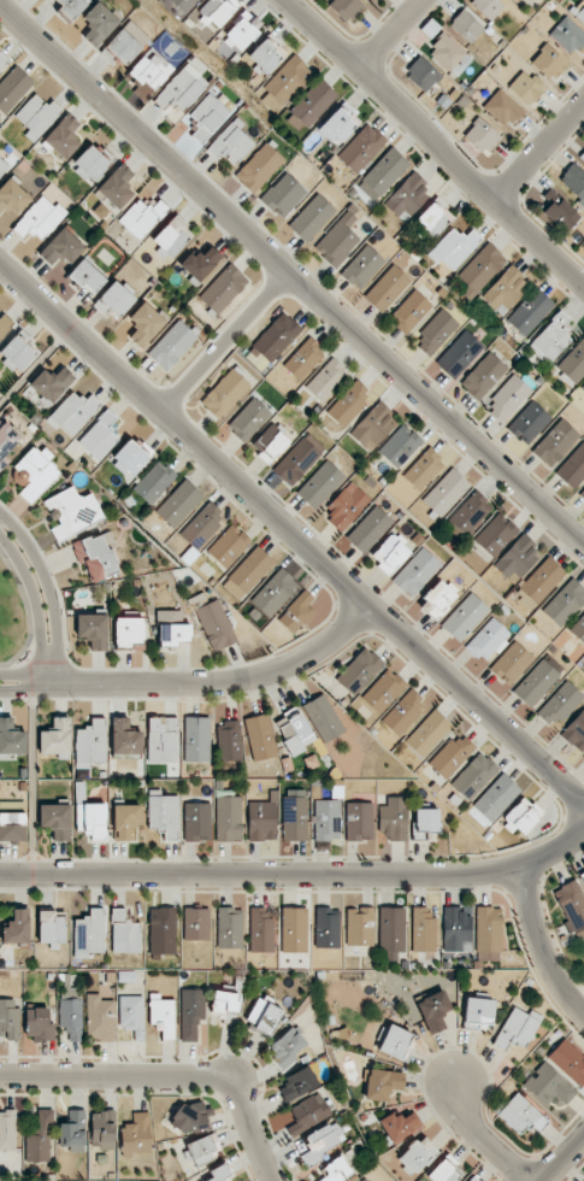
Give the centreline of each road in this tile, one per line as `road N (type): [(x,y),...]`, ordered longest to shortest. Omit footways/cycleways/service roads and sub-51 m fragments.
road 1 (residential): [(583,798),(0,261)]
road 2 (residential): [(0,4),(583,538)]
road 3 (residential): [(583,832),(560,856),(505,879),(0,877)]
road 4 (residential): [(278,0),(583,286)]
road 5 (residential): [(376,610),(332,647),(265,677),(30,683)]
road 6 (residential): [(0,1075),(220,1075),(240,1087),(278,1180)]
road 7 (residential): [(160,407),(293,269)]
road 8 (residential): [(529,871),(536,944),(583,1017)]
road 9 (residential): [(48,653),(54,637),(43,578),(0,522)]
road 10 (residential): [(494,201),(583,101)]
road 11 (residential): [(0,530),(31,582),(48,653)]

